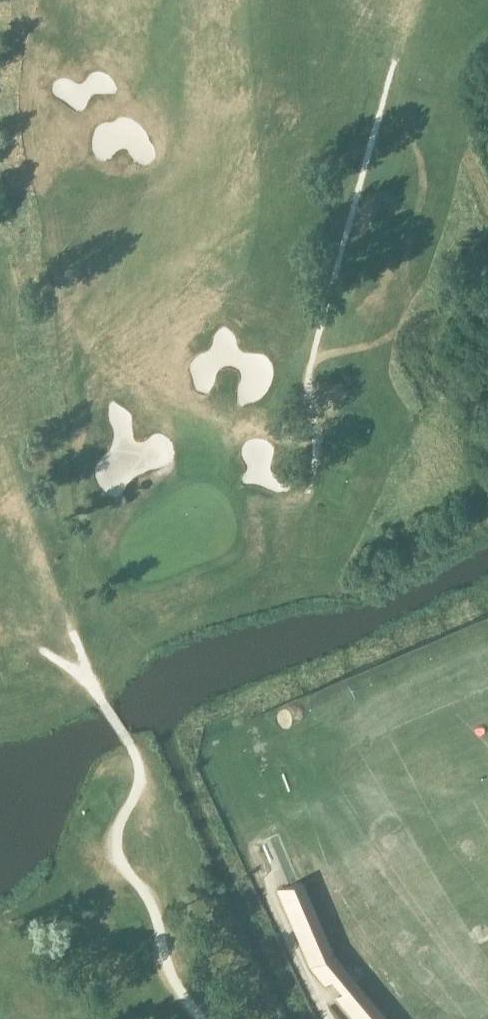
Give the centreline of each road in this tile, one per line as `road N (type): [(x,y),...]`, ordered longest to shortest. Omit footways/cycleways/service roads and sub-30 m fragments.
road 1 (track): [(330,1018),(269,885),(281,873)]

